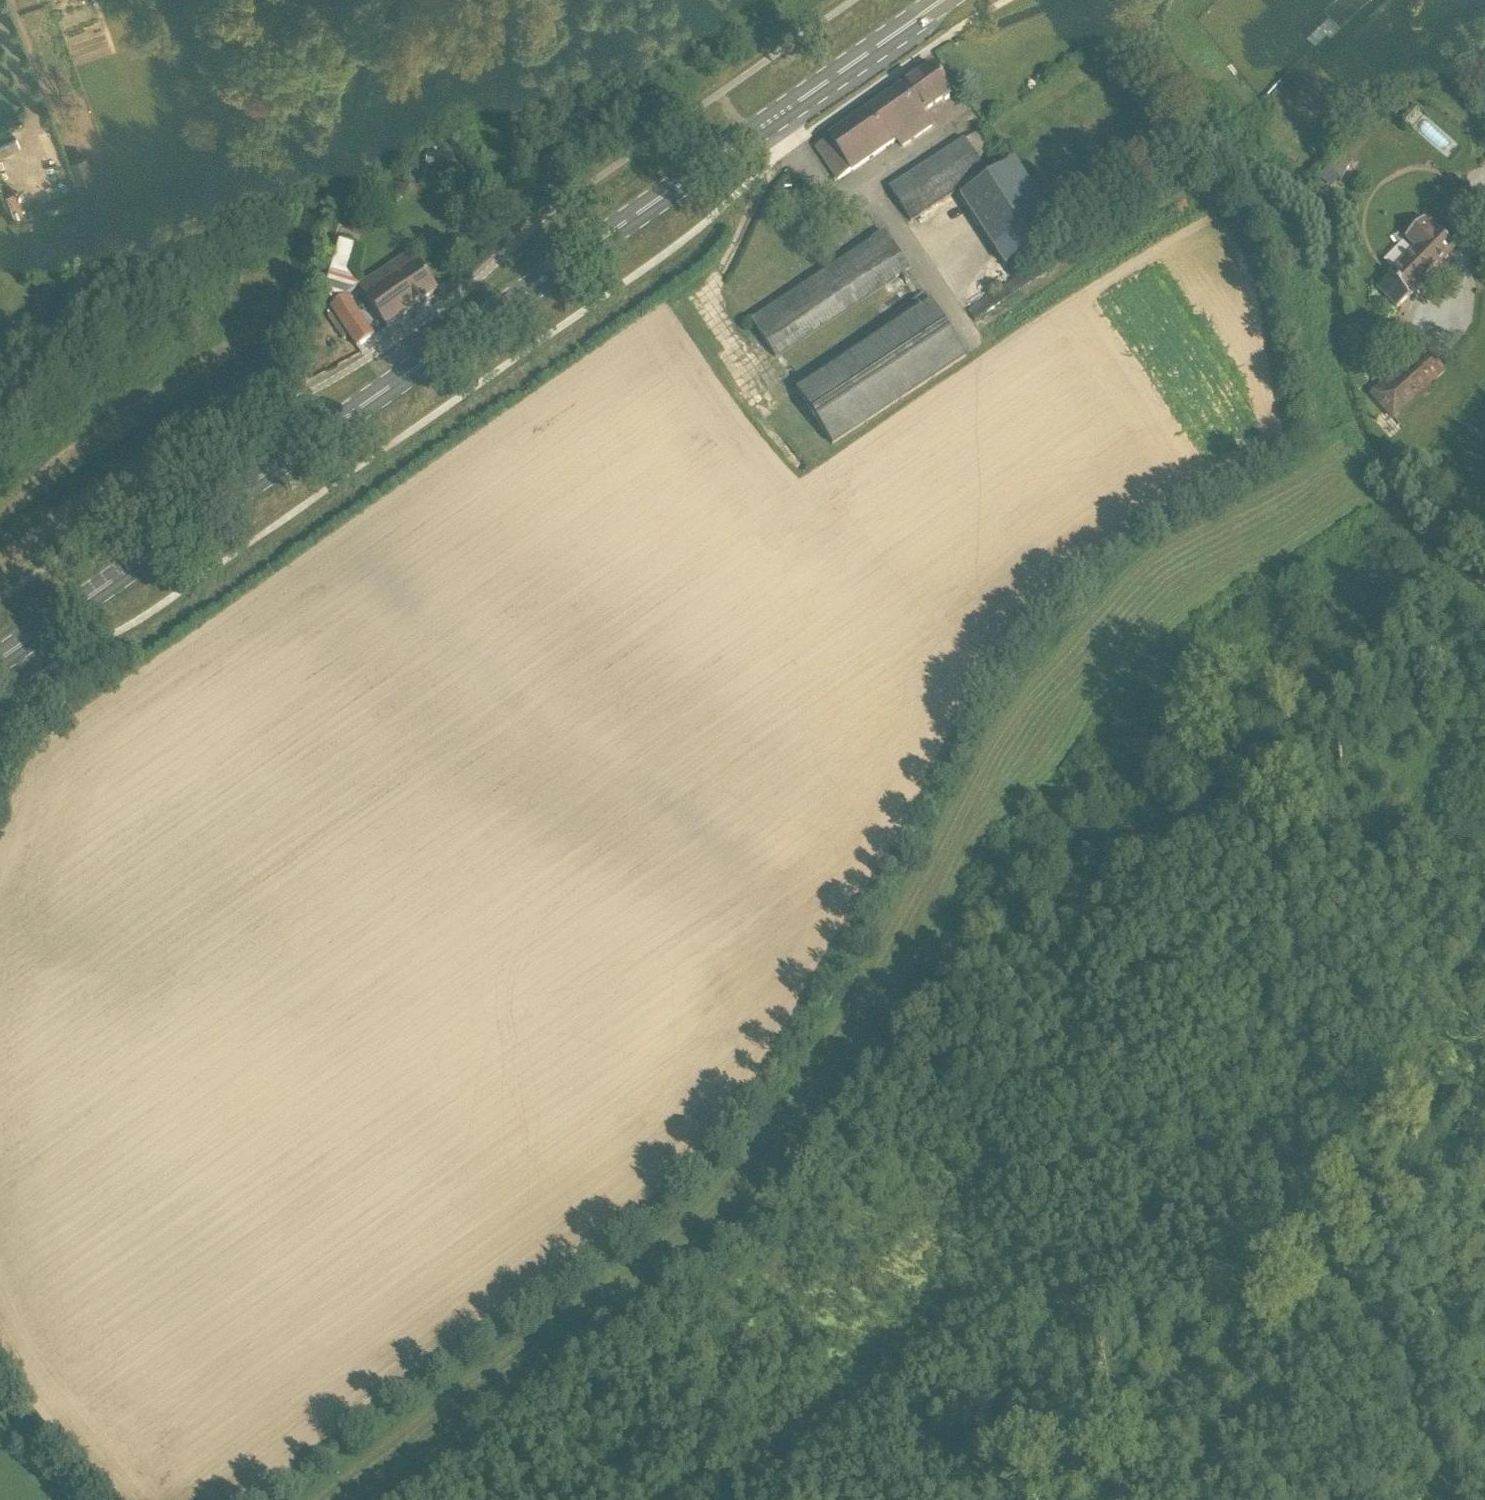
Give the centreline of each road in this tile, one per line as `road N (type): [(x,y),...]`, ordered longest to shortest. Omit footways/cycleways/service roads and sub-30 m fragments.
road 1 (primary): [(0,662),(942,0)]
road 2 (track): [(0,1399),(78,1499)]

